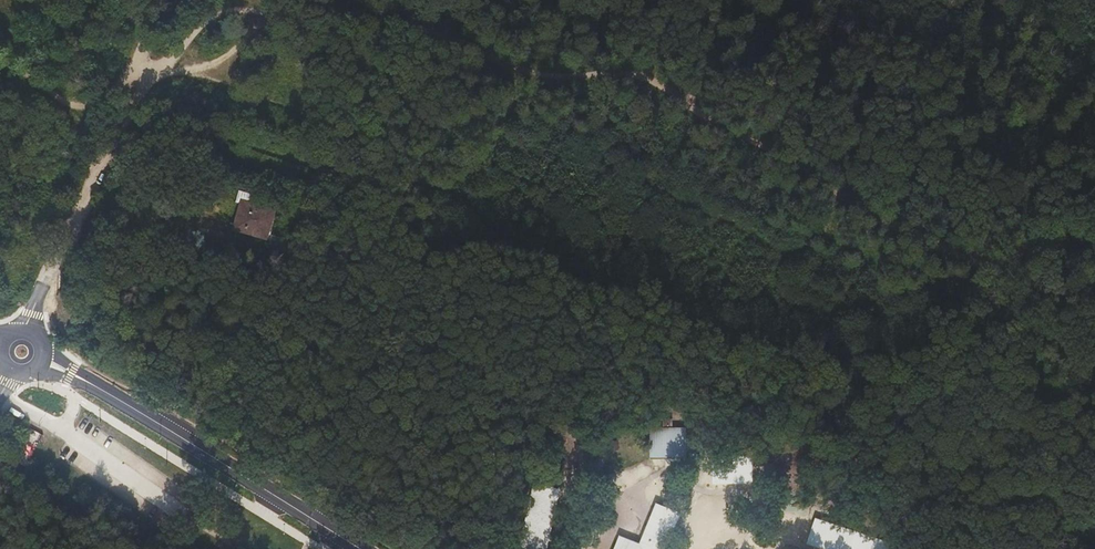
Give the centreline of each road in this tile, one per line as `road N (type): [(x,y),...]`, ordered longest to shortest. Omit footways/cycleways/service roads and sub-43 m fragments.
road 1 (track): [(240,8),(396,21),(518,71),(617,75),(651,86),(984,269),(1042,244),(1094,237)]
road 2 (tertiary): [(84,380),(361,548)]
road 3 (track): [(240,8),(198,19),(187,36),(189,55),(202,60),(230,51),(246,29),(244,17)]

